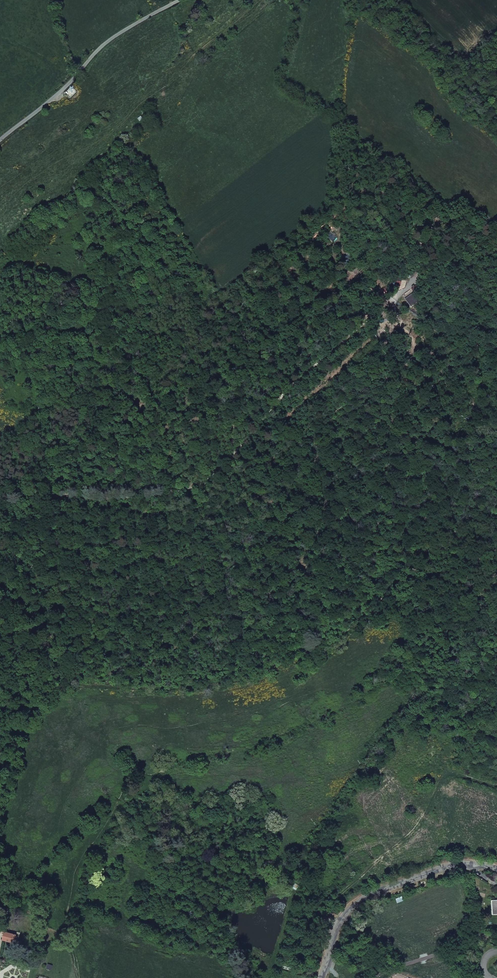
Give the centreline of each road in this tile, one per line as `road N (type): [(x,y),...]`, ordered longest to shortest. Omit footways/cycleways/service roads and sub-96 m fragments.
road 1 (unclassified): [(0,140),(109,41),(179,0)]
road 2 (unclassified): [(322,977),(339,928),(360,902),(460,863)]

